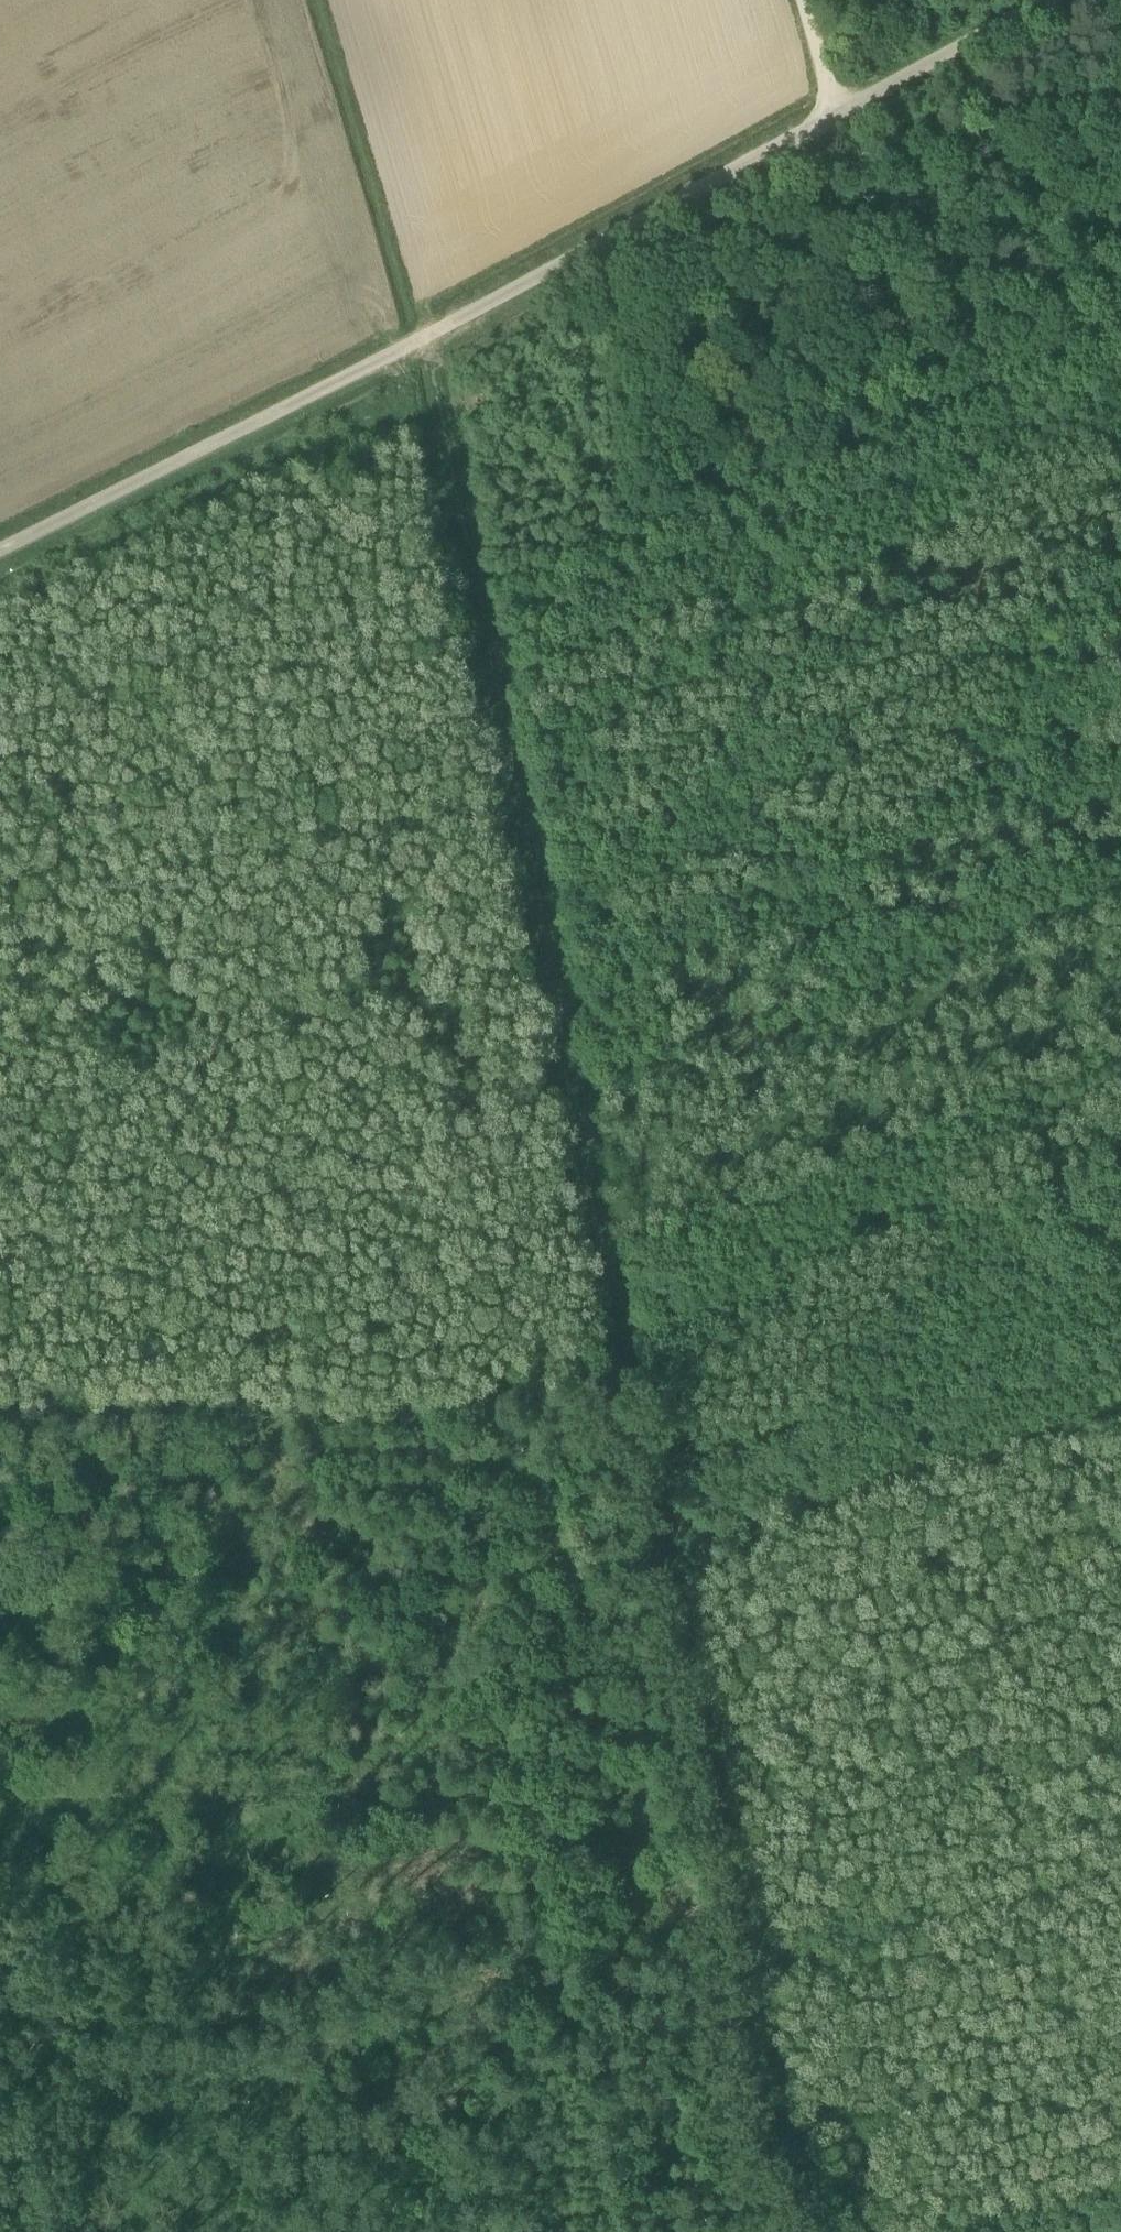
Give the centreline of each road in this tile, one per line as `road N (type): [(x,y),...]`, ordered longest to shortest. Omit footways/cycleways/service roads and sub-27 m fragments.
road 1 (unclassified): [(0,543),(397,354),(1044,0)]

